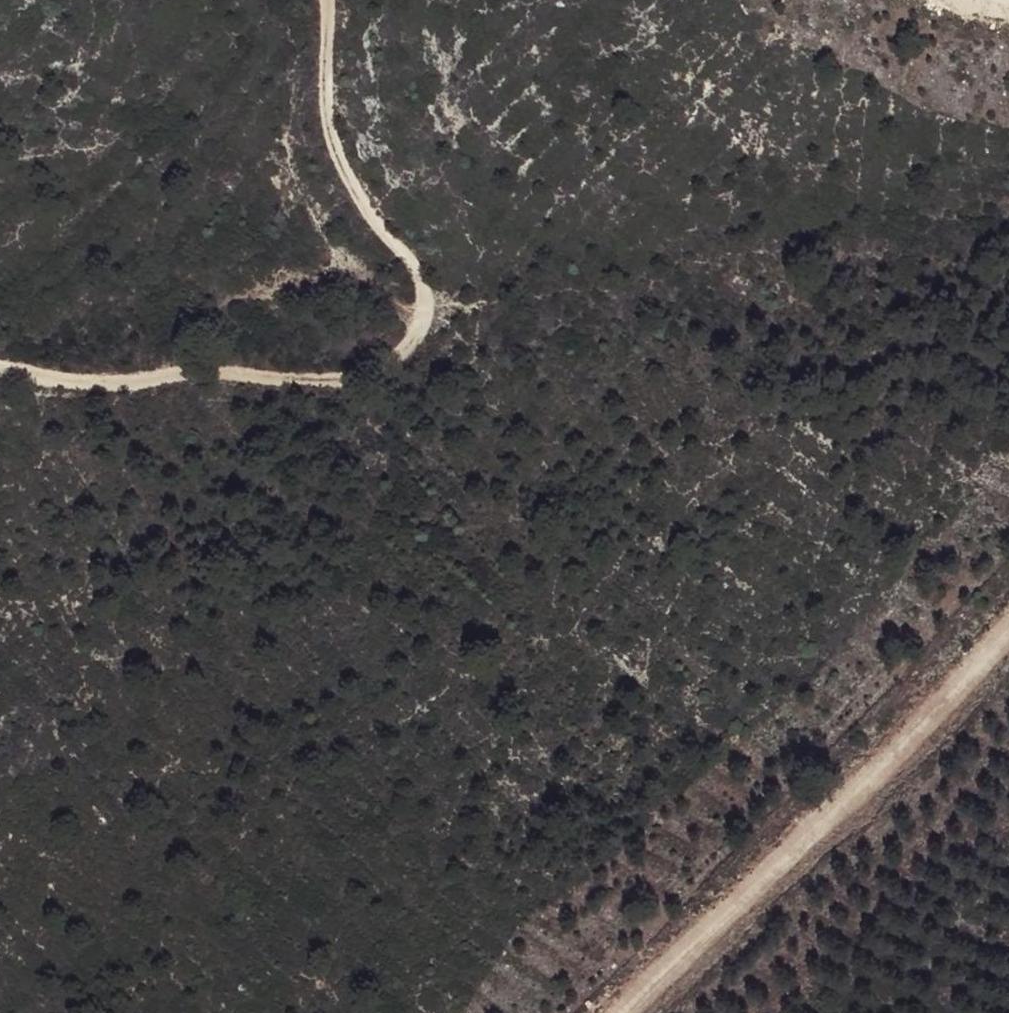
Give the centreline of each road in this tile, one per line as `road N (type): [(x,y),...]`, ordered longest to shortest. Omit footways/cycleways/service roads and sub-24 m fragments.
road 1 (track): [(0,372),(370,379),(425,330),(421,271),(333,151),(328,0)]
road 2 (track): [(621,1012),(1008,621)]

